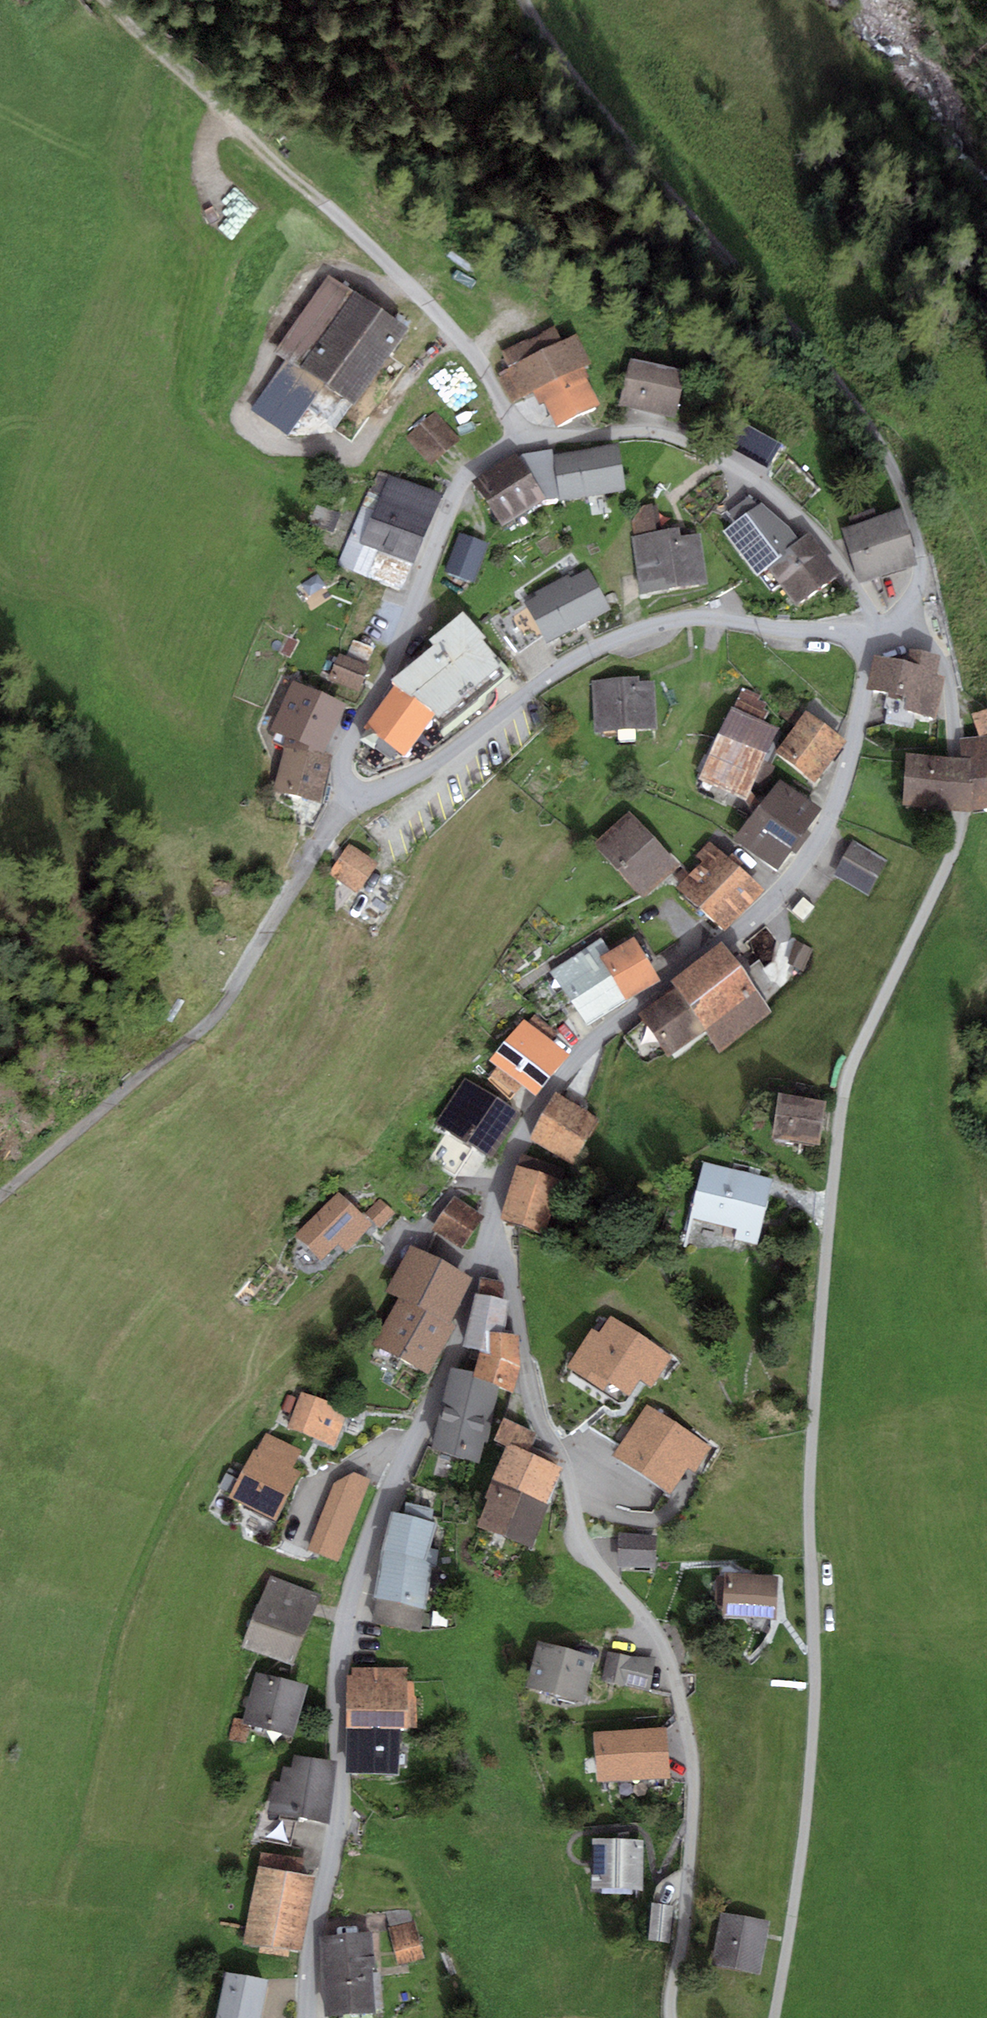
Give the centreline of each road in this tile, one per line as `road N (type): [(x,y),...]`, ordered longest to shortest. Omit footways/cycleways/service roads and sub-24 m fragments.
road 1 (residential): [(961,813),(931,901),(845,1090),(810,1488),(809,1793),(773,2017)]
road 2 (residential): [(872,634),(685,618),(649,626),(561,667),(441,758),(383,790),(352,792),(341,750),(389,671),(456,490),(471,471),(525,439)]
road 3 (residential): [(671,2017),(693,1792),(690,1742),(661,1634),(583,1543),(565,1463),(530,1395),(504,1257),(487,1244)]
road 4 (residential): [(307,2017),(342,1802),(342,1645),(355,1585),(446,1371),(487,1244)]
road 5 (residential): [(487,1244),(514,1152),(547,1095),(600,1037),(783,888),(820,841),(863,699),(872,634)]
road 6 (track): [(352,792),(215,1018),(0,1198)]
road 7 (track): [(403,275),(107,0)]
road 8 (track): [(909,635),(922,557),(902,487),(874,424),(763,295)]
road 9 (track): [(526,0),(599,108),(763,295)]
road 10 (residential): [(872,634),(909,635),(942,650),(957,758)]

